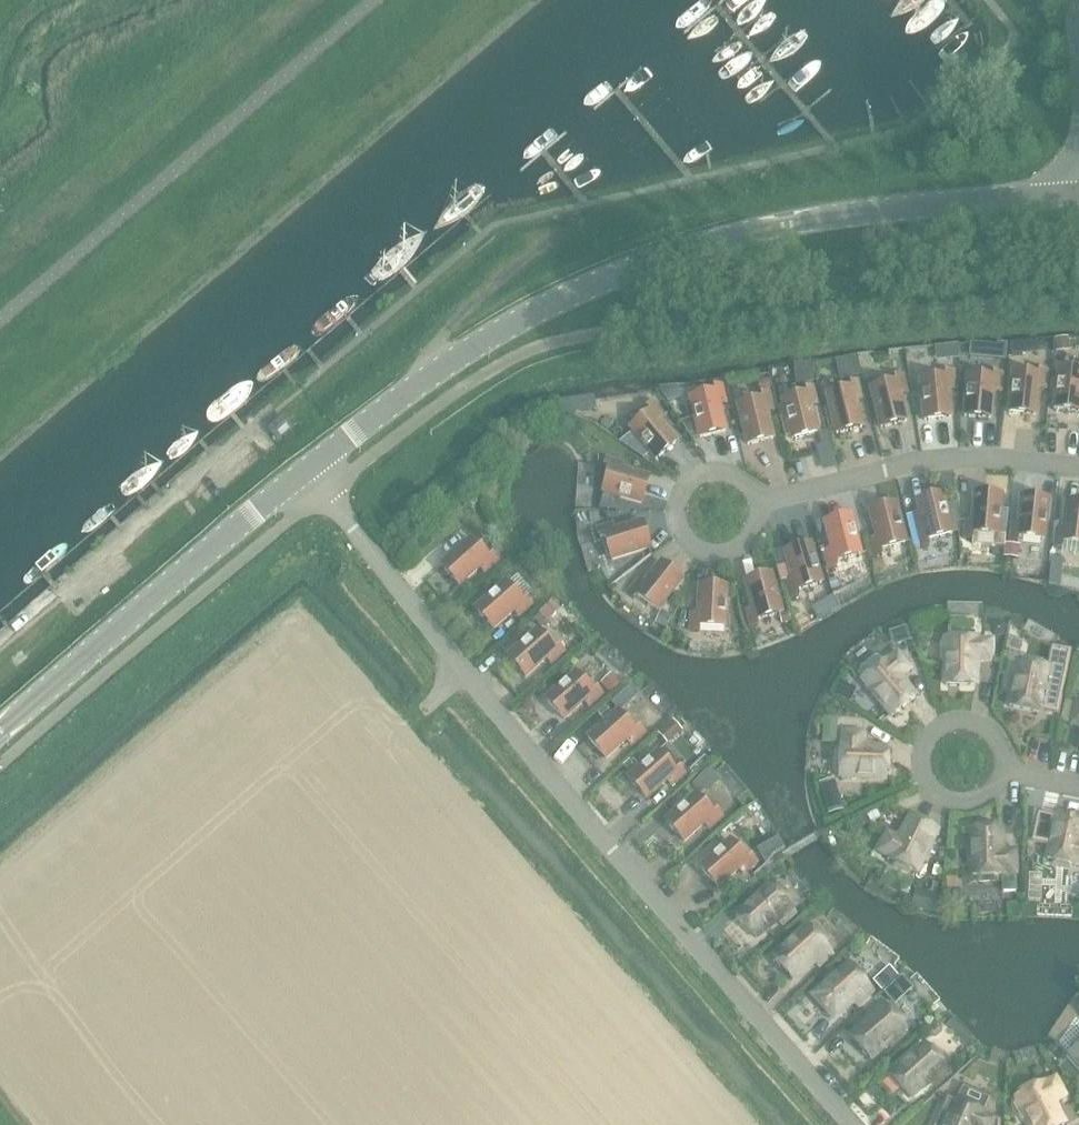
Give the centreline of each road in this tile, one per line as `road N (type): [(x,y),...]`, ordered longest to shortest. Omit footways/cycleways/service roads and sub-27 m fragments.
road 1 (residential): [(853,1124),(418,618),(304,472)]
road 2 (unclassified): [(304,472),(541,309),(662,258),(848,212),(1078,192)]
road 3 (unclassified): [(0,730),(304,472)]
road 4 (residential): [(764,506),(962,453),(1078,466)]
road 5 (residential): [(764,506),(750,479),(724,467),(693,474),(673,505),(677,531),(704,555),(738,553),(763,522)]
road 6 (unclassified): [(1078,143),(1073,0)]
road 7 (residential): [(925,755),(929,783),(954,802),(978,800),(1001,774)]
road 8 (residential): [(1001,774),(999,750),(973,727),(949,729),(925,755)]

